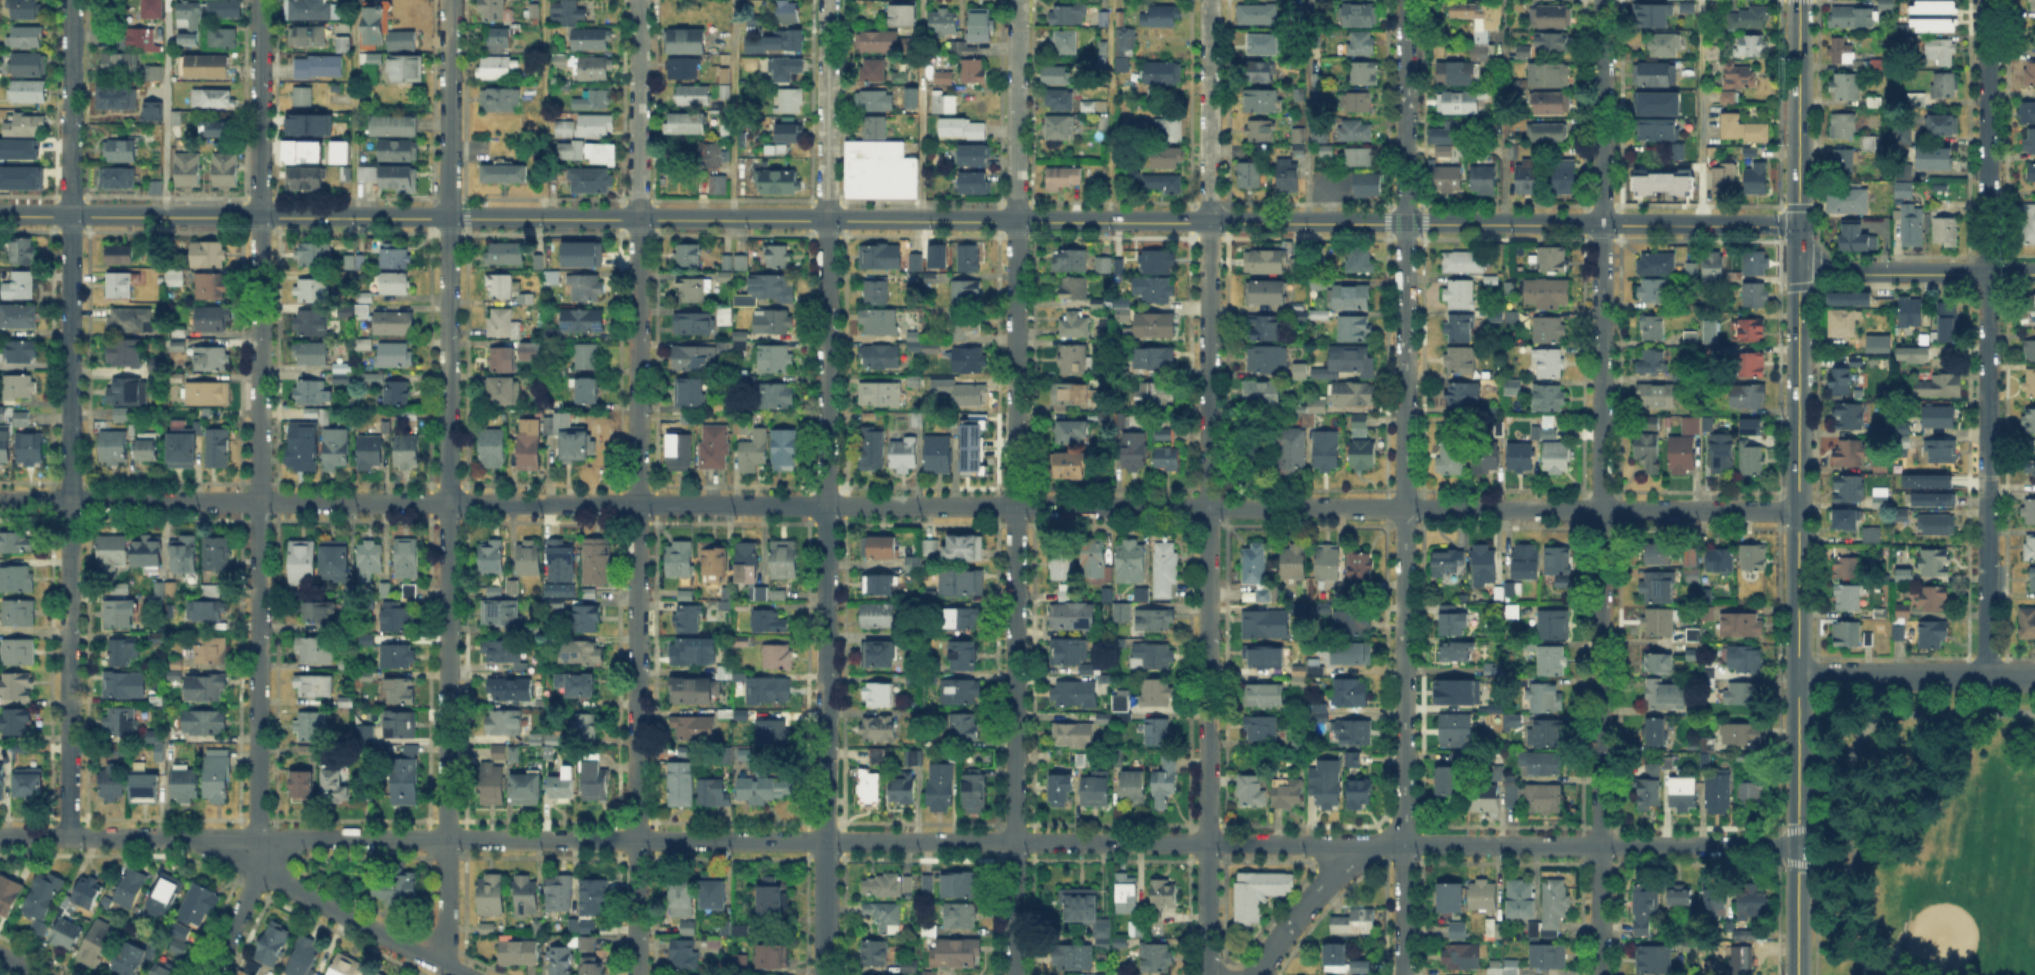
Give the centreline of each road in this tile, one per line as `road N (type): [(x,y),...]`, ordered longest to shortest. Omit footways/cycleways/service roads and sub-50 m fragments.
road 1 (tertiary): [(0,216),(1799,226)]
road 2 (residential): [(635,974),(639,0)]
road 3 (residential): [(1599,974),(1602,0)]
road 4 (residential): [(1209,974),(1209,0)]
road 5 (residential): [(825,505),(1798,510)]
road 6 (residential): [(1404,844),(1404,0)]
road 7 (residential): [(257,838),(261,0)]
road 8 (residential): [(68,837),(71,0)]
road 9 (residential): [(0,837),(825,841)]
road 10 (residential): [(1986,676),(1987,0)]
road 11 (secondary): [(1798,846),(1798,262)]
road 12 (residential): [(825,841),(1350,844)]
road 13 (residential): [(1015,507),(1017,0)]
road 14 (residential): [(825,505),(828,0)]
road 15 (residential): [(448,503),(449,0)]
road 16 (residential): [(1013,974),(1015,507)]
road 17 (residential): [(429,956),(446,907),(448,503)]
road 18 (residential): [(0,502),(448,503)]
road 19 (residential): [(1404,844),(1798,846)]
road 20 (residential): [(448,503),(825,505)]
road 21 (residential): [(825,841),(825,505)]
road 22 (residential): [(257,851),(278,877),(467,974)]
road 23 (tertiary): [(1798,262),(1860,274),(2034,274)]
road 24 (residential): [(1798,676),(2034,676)]
road 25 (secondary): [(1799,226),(1799,0)]
road 26 (residential): [(1250,974),(1350,844)]
road 27 (residential): [(204,974),(257,851)]
road 28 (residential): [(825,974),(825,841)]
road 29 (residential): [(1403,974),(1404,844)]
road 30 (secondary): [(1797,974),(1798,846)]

